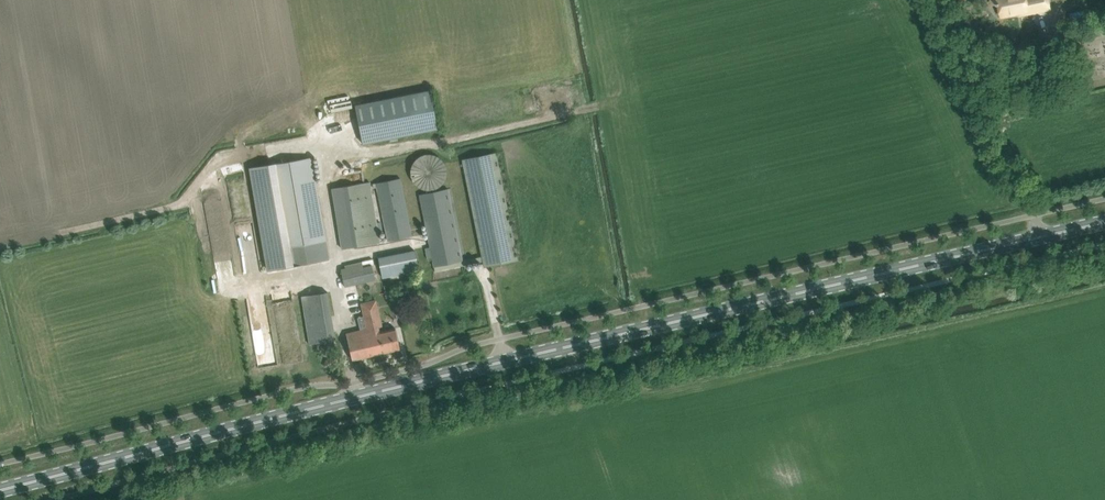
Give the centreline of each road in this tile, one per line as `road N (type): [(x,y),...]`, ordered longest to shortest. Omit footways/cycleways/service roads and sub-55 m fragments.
road 1 (primary): [(0,489),(1104,222)]
road 2 (track): [(58,236),(230,193),(269,147),(320,151),(333,164),(603,104)]
road 3 (track): [(631,332),(648,392),(1104,290)]

